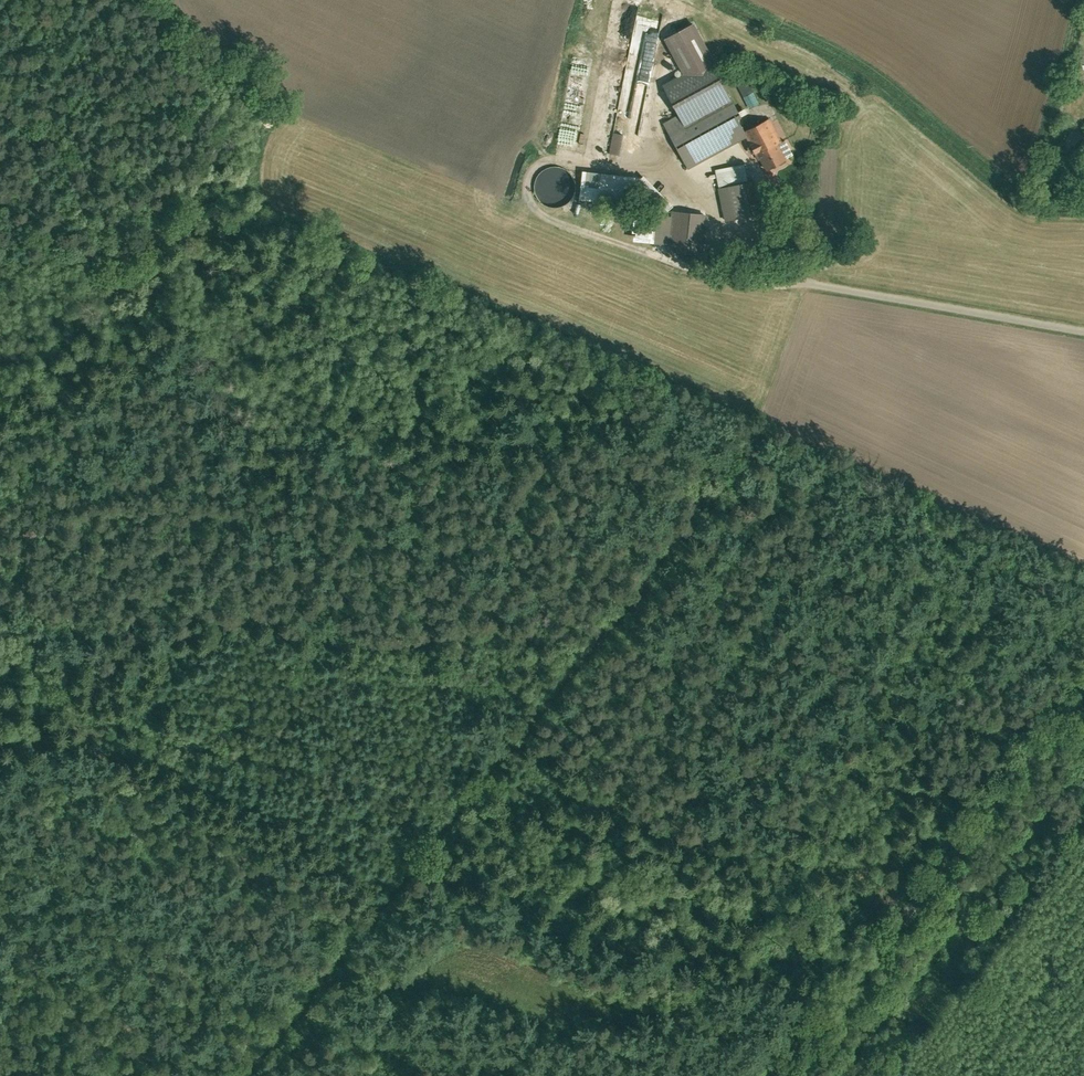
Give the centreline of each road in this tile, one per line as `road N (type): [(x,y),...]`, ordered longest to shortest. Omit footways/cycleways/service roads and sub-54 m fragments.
road 1 (unclassified): [(777,1075),(1083,693)]

